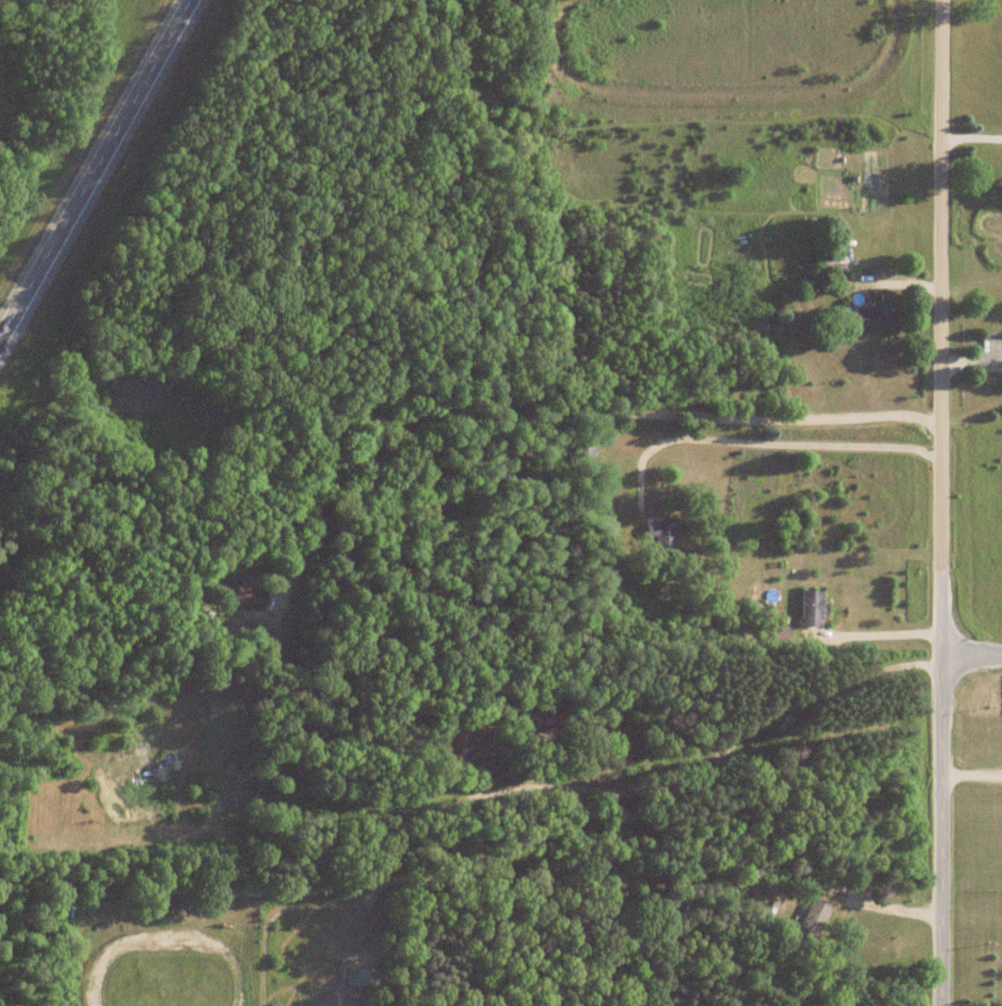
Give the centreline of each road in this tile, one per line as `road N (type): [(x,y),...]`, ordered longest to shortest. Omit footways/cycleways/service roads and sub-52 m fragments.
road 1 (residential): [(939,565),(941,0)]
road 2 (residential): [(923,1005),(925,762),(941,659),(939,565)]
road 3 (motorway): [(0,301),(177,0)]

